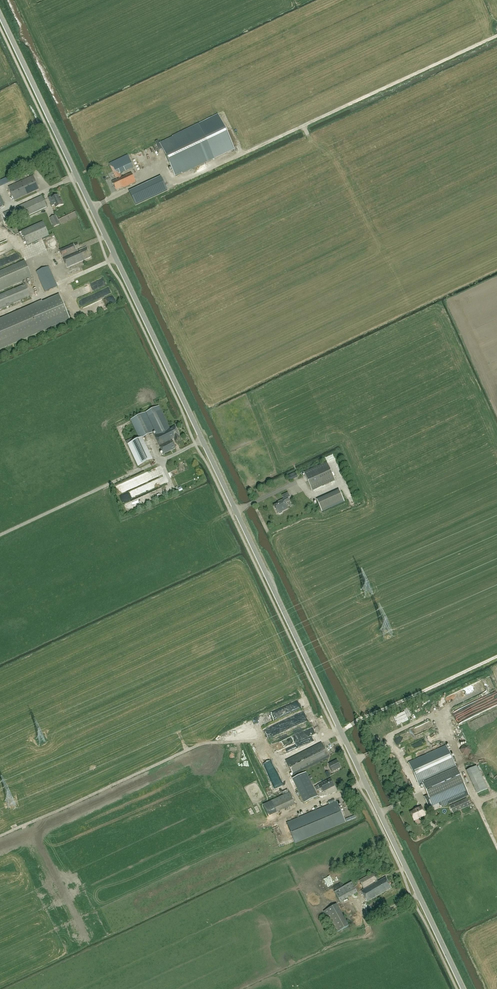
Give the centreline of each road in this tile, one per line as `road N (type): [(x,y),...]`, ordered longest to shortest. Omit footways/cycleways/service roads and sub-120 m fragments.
road 1 (unclassified): [(464,988),(0,15)]
road 2 (track): [(496,657),(341,731)]

